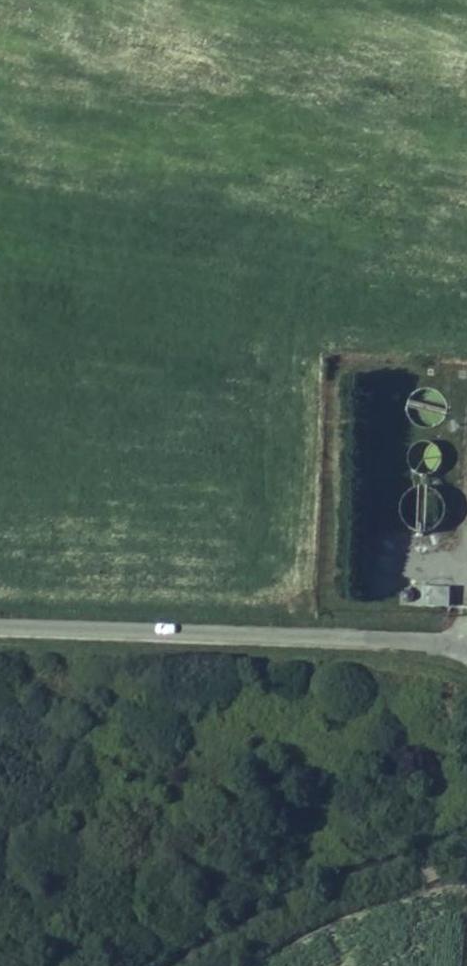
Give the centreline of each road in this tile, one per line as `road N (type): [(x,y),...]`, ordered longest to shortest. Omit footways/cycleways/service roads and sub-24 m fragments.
road 1 (unclassified): [(466,642),(195,622),(0,619)]

